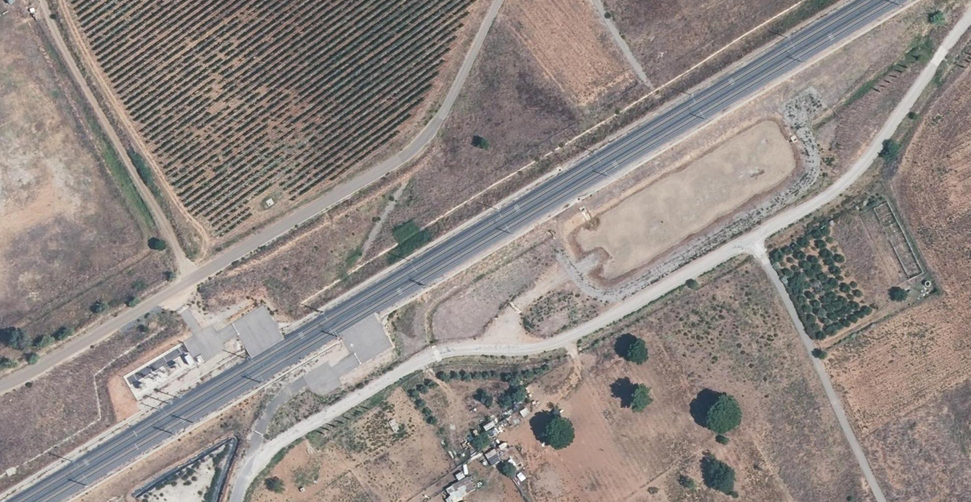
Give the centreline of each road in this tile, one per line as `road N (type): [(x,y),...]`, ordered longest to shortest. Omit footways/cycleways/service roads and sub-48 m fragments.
road 1 (track): [(970,15),(853,182),(554,344),(438,355),(275,444),(248,464),(235,501)]
road 2 (unclassified): [(0,385),(426,142),(499,0)]
road 3 (track): [(496,352),(516,308),(571,270),(583,286),(614,296),(798,190),(815,159),(795,114),(817,100)]
road 4 (track): [(192,275),(42,0)]
road 5 (track): [(882,501),(754,238)]

